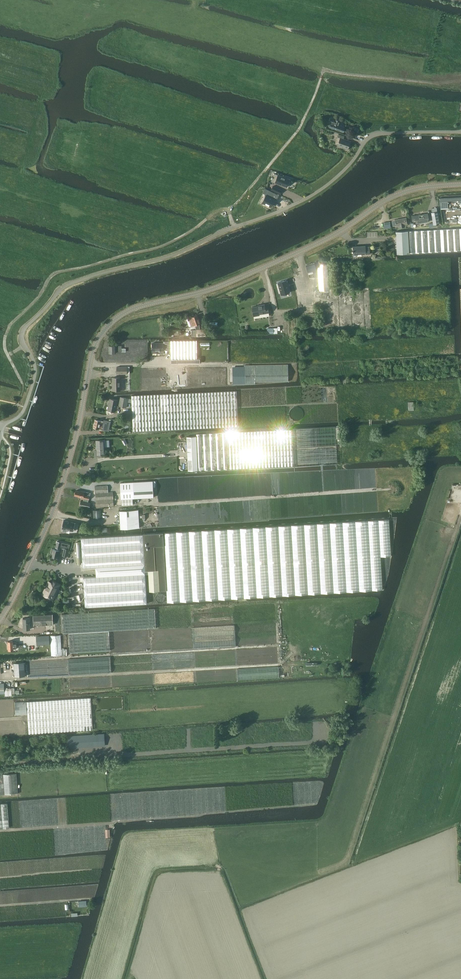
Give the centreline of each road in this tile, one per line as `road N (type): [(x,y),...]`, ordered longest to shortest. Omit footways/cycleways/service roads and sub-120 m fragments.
road 1 (tertiary): [(0,619),(52,514),(91,359),(115,320),(324,241),(390,198),(460,184)]
road 2 (track): [(460,82),(326,70),(300,127),(228,210),(160,247),(52,274),(5,340),(23,384)]
road 3 (unclassified): [(4,427),(23,412),(36,374),(25,328),(62,287),(169,256),(301,201),(346,168),(372,135),(460,133)]
road 4 (track): [(157,505),(397,489)]

